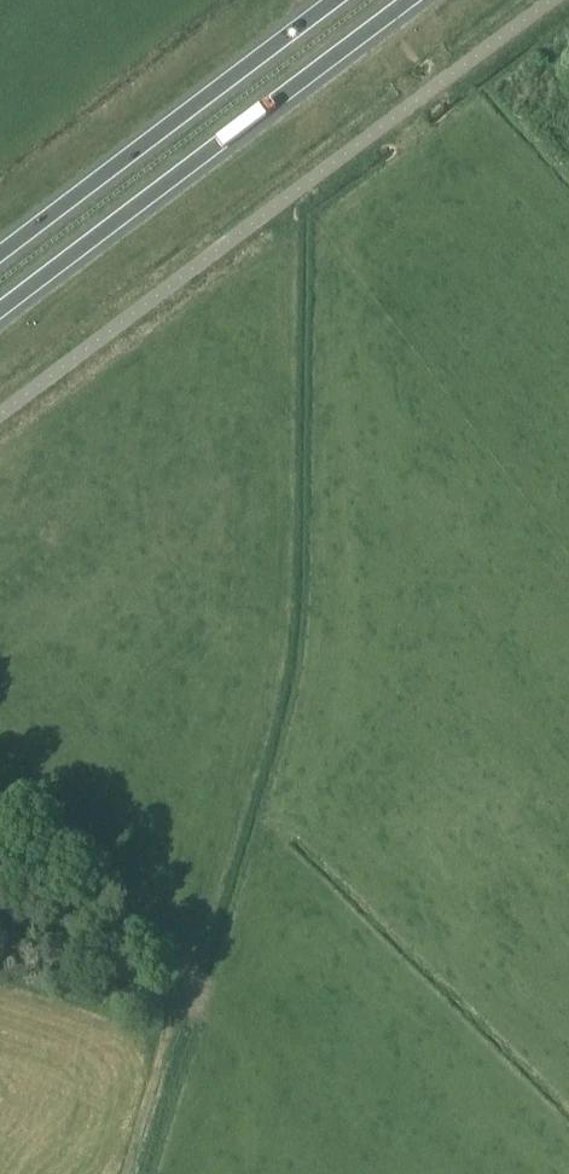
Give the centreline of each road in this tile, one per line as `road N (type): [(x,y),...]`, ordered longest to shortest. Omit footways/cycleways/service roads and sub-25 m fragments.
road 1 (trunk): [(0,308),(410,0)]
road 2 (trunk): [(340,0),(0,256)]

